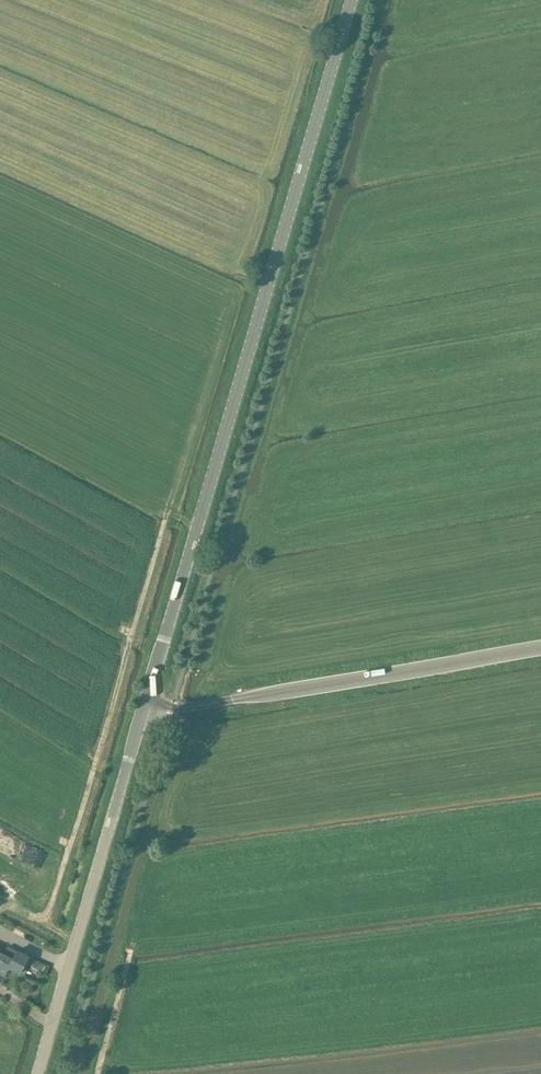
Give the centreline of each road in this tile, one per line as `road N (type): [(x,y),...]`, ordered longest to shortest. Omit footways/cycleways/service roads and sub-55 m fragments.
road 1 (unclassified): [(67,1073),(381,0)]
road 2 (tertiary): [(37,1073),(351,0)]

